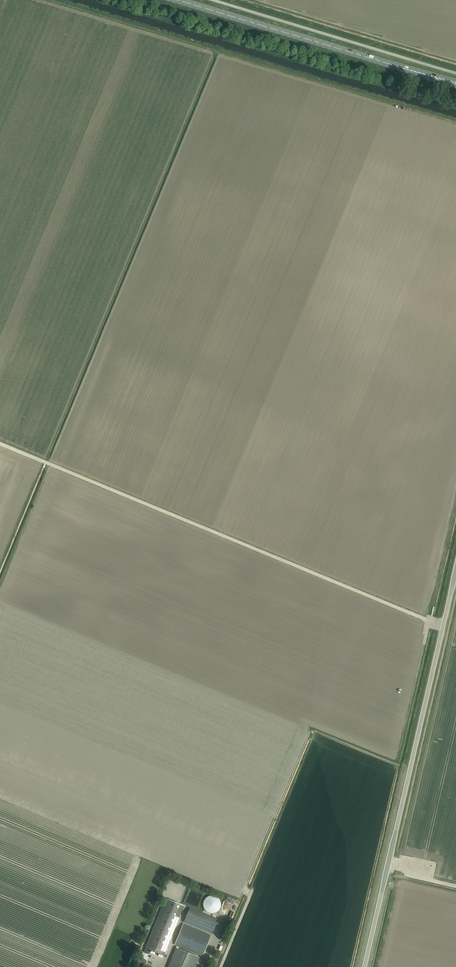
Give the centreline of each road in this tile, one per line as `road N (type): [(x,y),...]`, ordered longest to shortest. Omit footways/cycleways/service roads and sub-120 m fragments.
road 1 (unclassified): [(392,868),(455,583)]
road 2 (primary): [(455,82),(181,0)]

